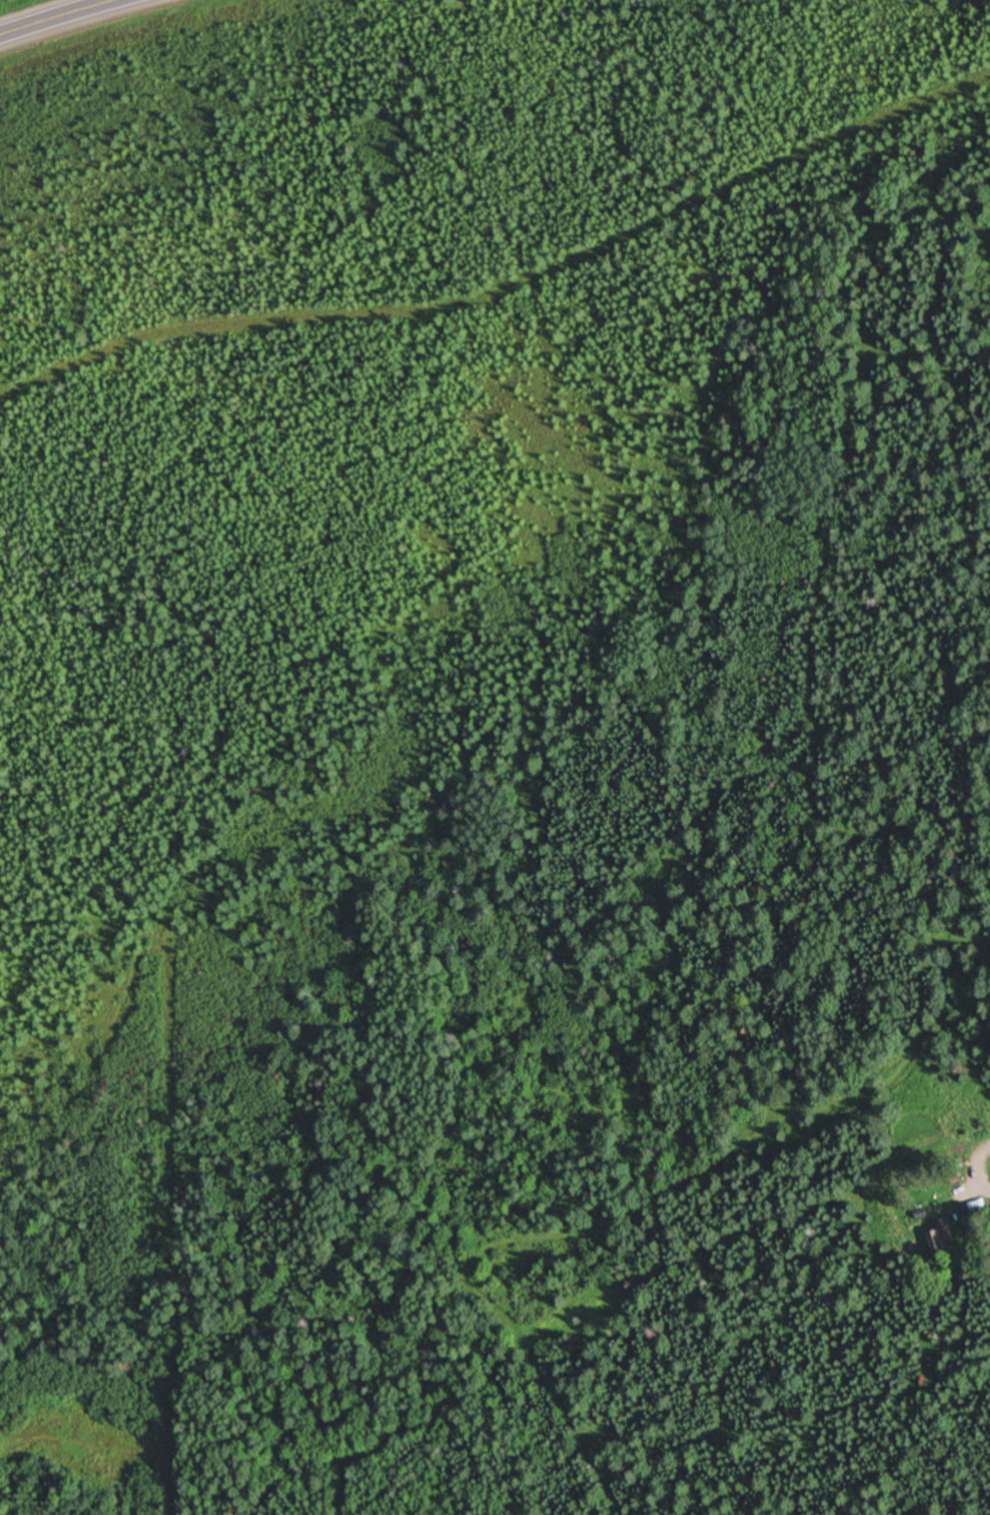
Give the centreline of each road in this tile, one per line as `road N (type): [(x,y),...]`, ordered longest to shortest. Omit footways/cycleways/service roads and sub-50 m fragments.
road 1 (primary): [(0,37),(116,0)]

